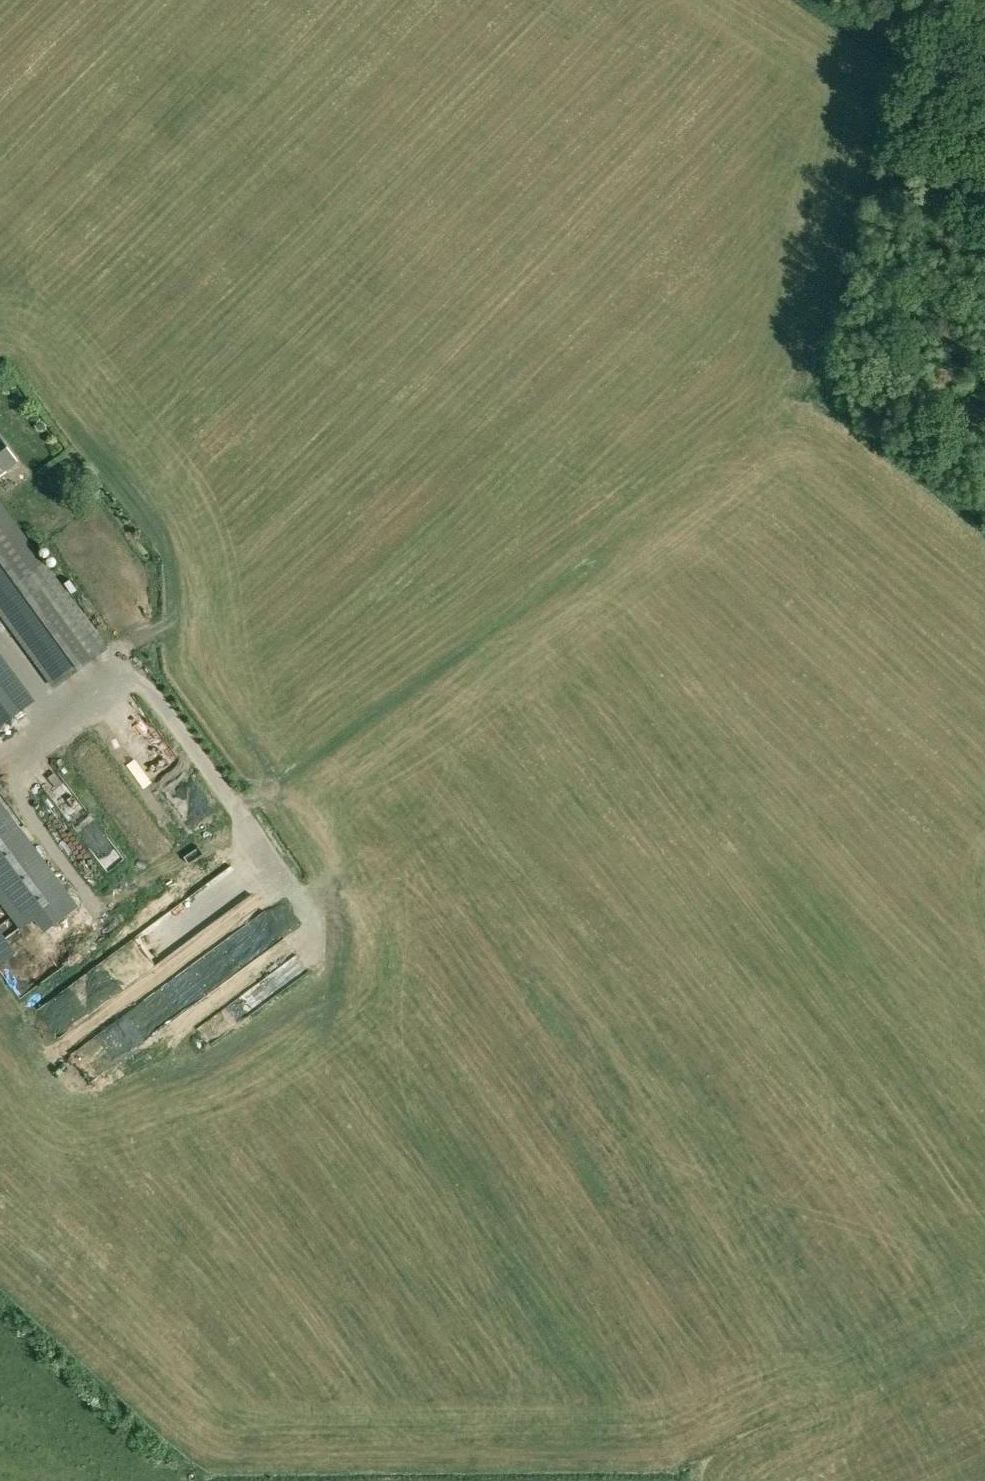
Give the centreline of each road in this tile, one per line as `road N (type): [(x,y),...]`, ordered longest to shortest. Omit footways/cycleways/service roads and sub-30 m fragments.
road 1 (unclassified): [(984,90),(851,0)]

